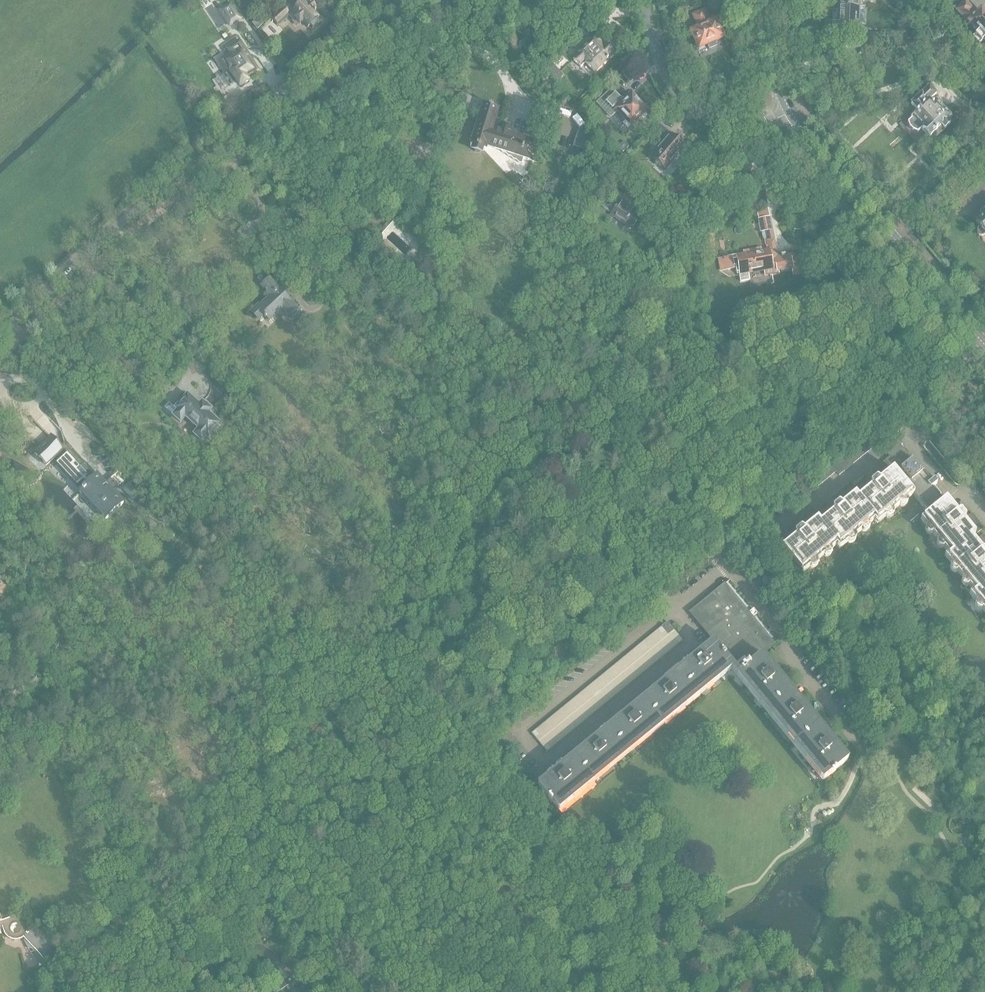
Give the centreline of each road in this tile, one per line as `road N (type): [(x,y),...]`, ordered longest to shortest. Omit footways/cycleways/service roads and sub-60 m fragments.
road 1 (residential): [(386,37),(123,220),(0,332)]
road 2 (residential): [(643,0),(654,54),(679,97),(711,118),(749,127),(790,111)]
road 3 (tertiary): [(790,111),(894,238)]
road 4 (tertiary): [(894,238),(984,345)]
road 5 (residential): [(894,238),(984,153)]

